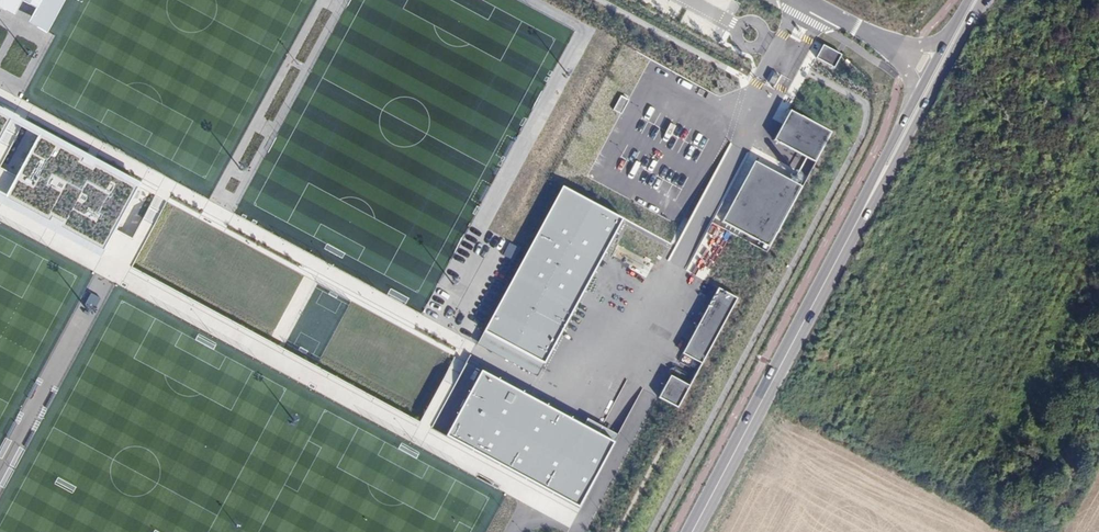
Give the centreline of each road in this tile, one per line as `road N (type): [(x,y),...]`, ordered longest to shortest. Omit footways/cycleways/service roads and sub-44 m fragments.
road 1 (primary): [(924,96),(695,531)]

